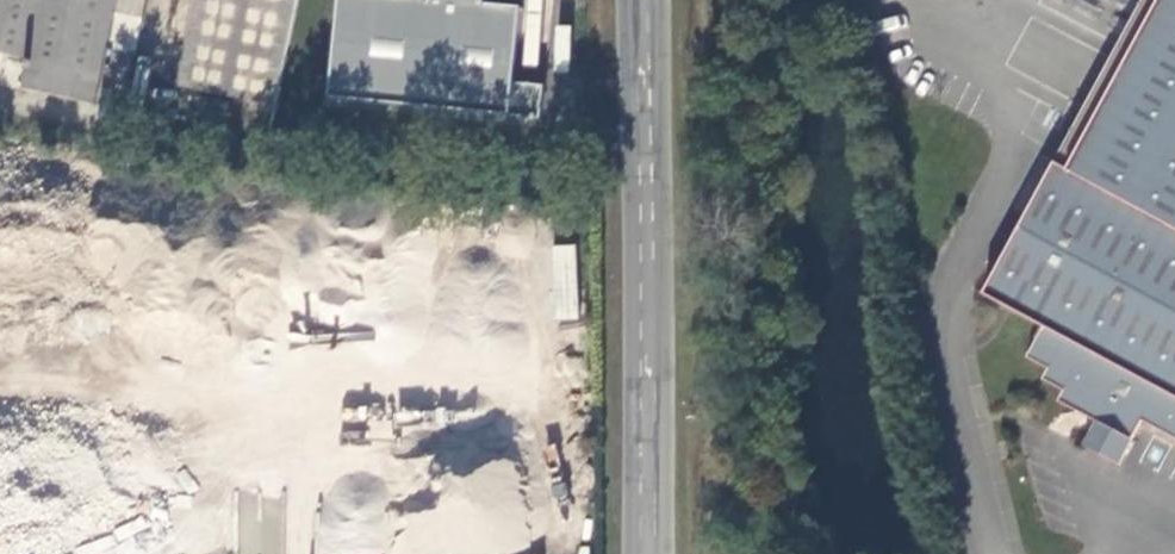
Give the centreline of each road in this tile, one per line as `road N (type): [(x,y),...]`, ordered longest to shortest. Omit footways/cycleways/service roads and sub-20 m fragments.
road 1 (secondary): [(645,0),(647,553)]

